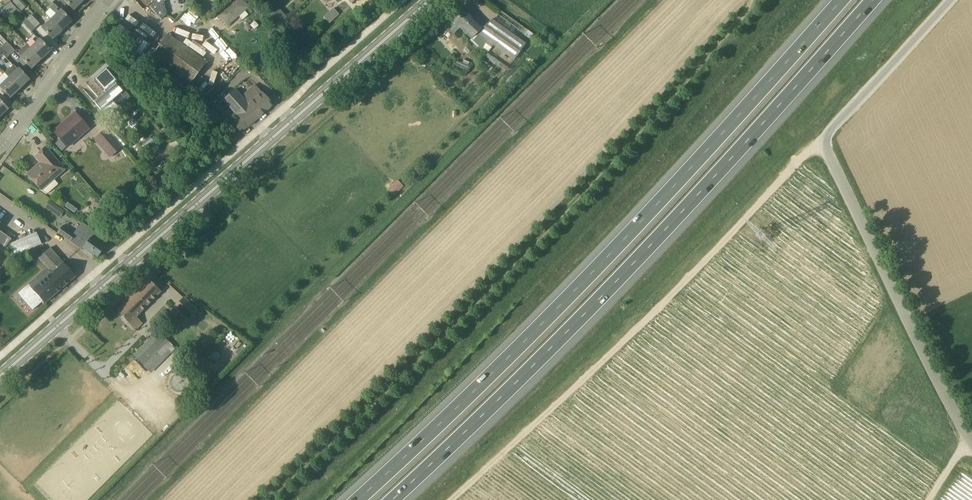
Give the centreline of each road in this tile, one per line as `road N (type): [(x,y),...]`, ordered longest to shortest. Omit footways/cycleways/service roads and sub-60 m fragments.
road 1 (track): [(756,0),(519,263),(266,499)]
road 2 (motorway): [(843,0),(550,314),(356,499)]
road 3 (motorway): [(392,499),(568,332),(874,0)]
road 4 (secondary): [(0,377),(430,0)]
road 5 (unclassified): [(971,444),(842,196),(824,144),(952,0)]
road 6 (track): [(824,144),(457,499)]
road 7 (residential): [(0,151),(108,0)]

